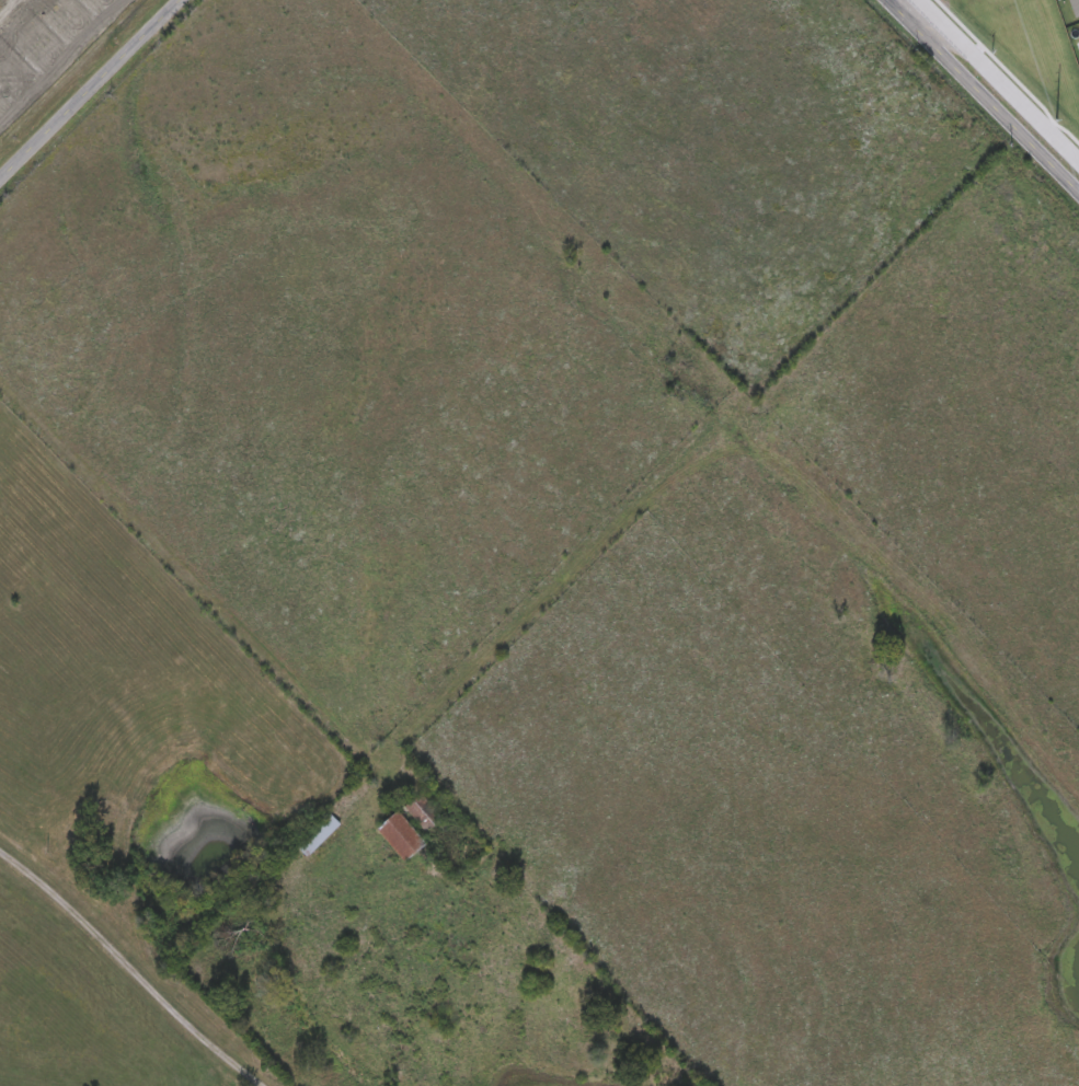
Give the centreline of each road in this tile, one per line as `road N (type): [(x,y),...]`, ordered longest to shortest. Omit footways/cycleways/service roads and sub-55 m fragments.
road 1 (tertiary): [(886,0),(1078,195)]
road 2 (residential): [(0,178),(180,0)]

